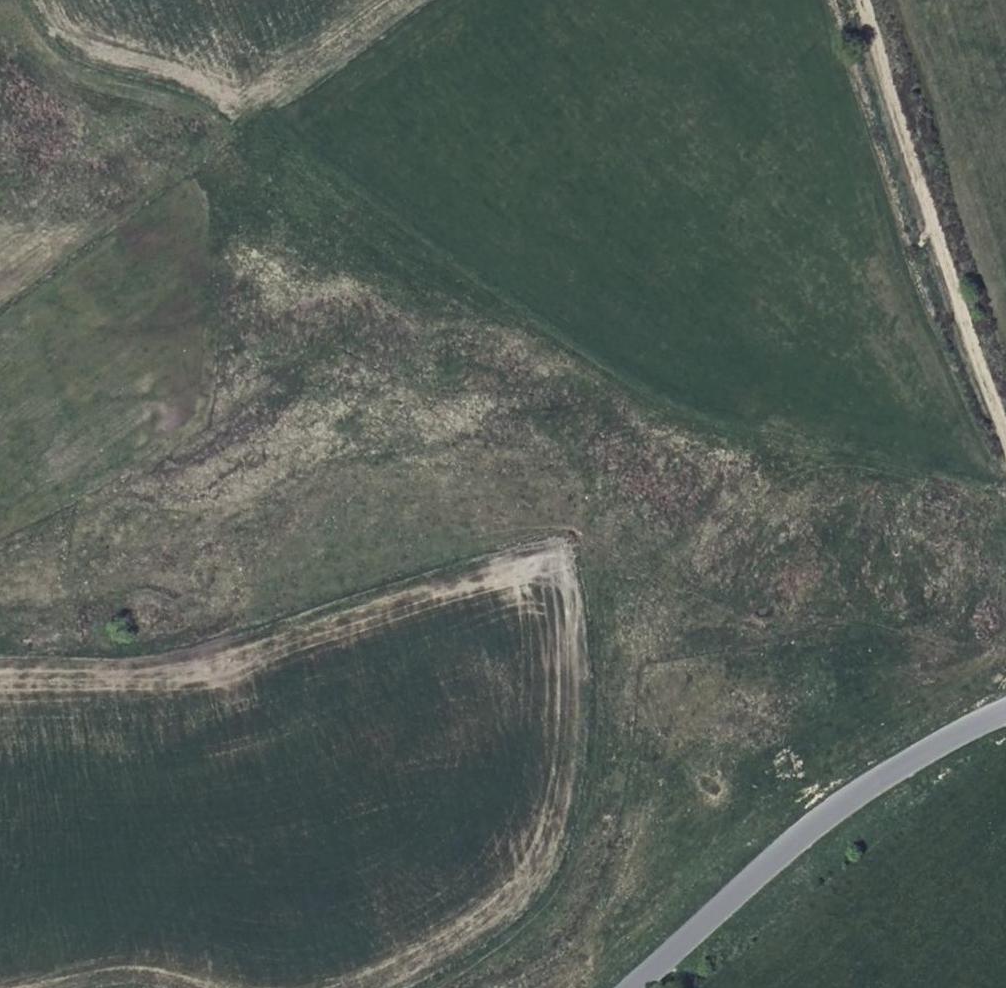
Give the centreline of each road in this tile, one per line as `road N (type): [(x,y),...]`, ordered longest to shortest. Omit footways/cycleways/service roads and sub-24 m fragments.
road 1 (track): [(859,0),(1005,443)]
road 2 (unclassified): [(1005,710),(887,772),(634,987)]

